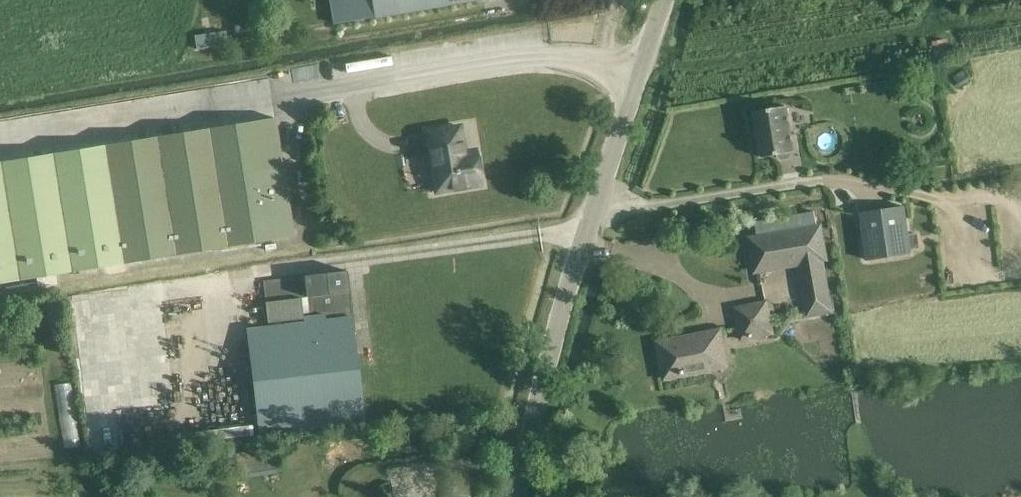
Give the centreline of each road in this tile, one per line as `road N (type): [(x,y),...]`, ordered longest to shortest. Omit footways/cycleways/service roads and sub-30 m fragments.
road 1 (unclassified): [(521,496),(552,364),(666,0)]

